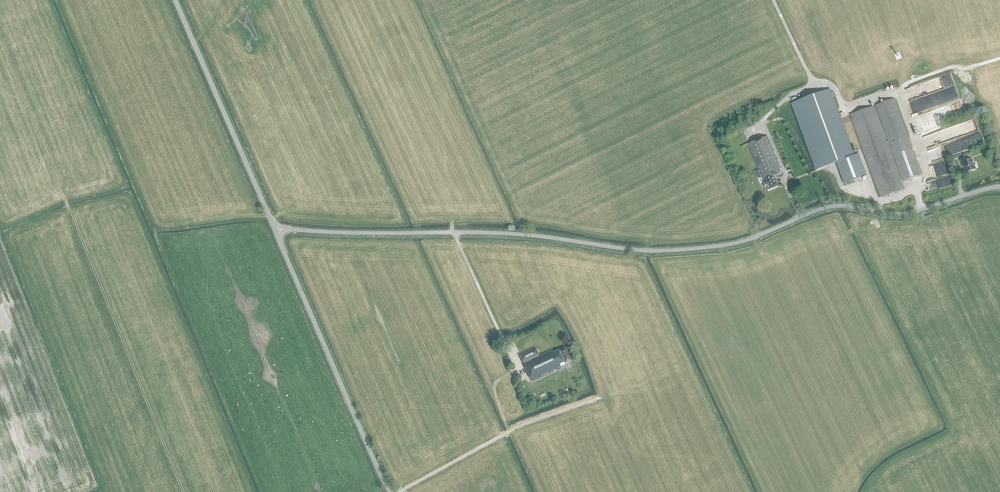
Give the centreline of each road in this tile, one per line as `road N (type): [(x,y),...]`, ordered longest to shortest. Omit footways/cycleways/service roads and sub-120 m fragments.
road 1 (unclassified): [(999,186),(907,213),(830,208),(743,242),(660,251),(536,235),(275,229)]
road 2 (unclassified): [(391,491),(275,229)]
road 3 (unclassified): [(275,229),(175,0)]

